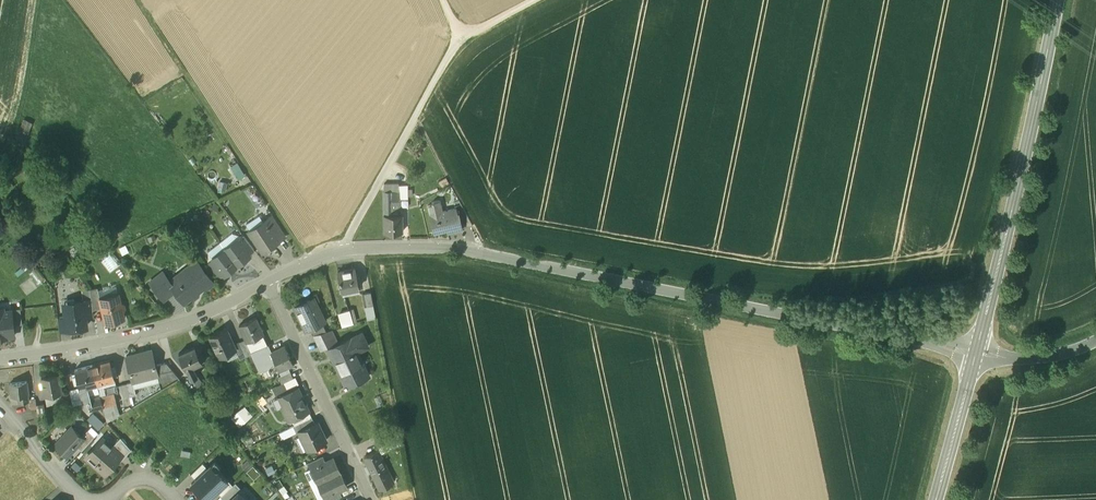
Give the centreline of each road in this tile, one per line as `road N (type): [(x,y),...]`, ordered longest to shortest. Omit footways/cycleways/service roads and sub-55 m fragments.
road 1 (residential): [(347,251),(431,245),(473,252),(980,355)]
road 2 (secondary): [(980,355),(1057,0)]
road 3 (track): [(304,264),(140,0)]
road 4 (residential): [(0,362),(175,327),(267,282)]
road 5 (residential): [(372,499),(267,282)]
road 6 (residential): [(347,251),(426,96)]
road 7 (secondary): [(936,499),(980,355)]
road 8 (residential): [(0,406),(84,499)]

